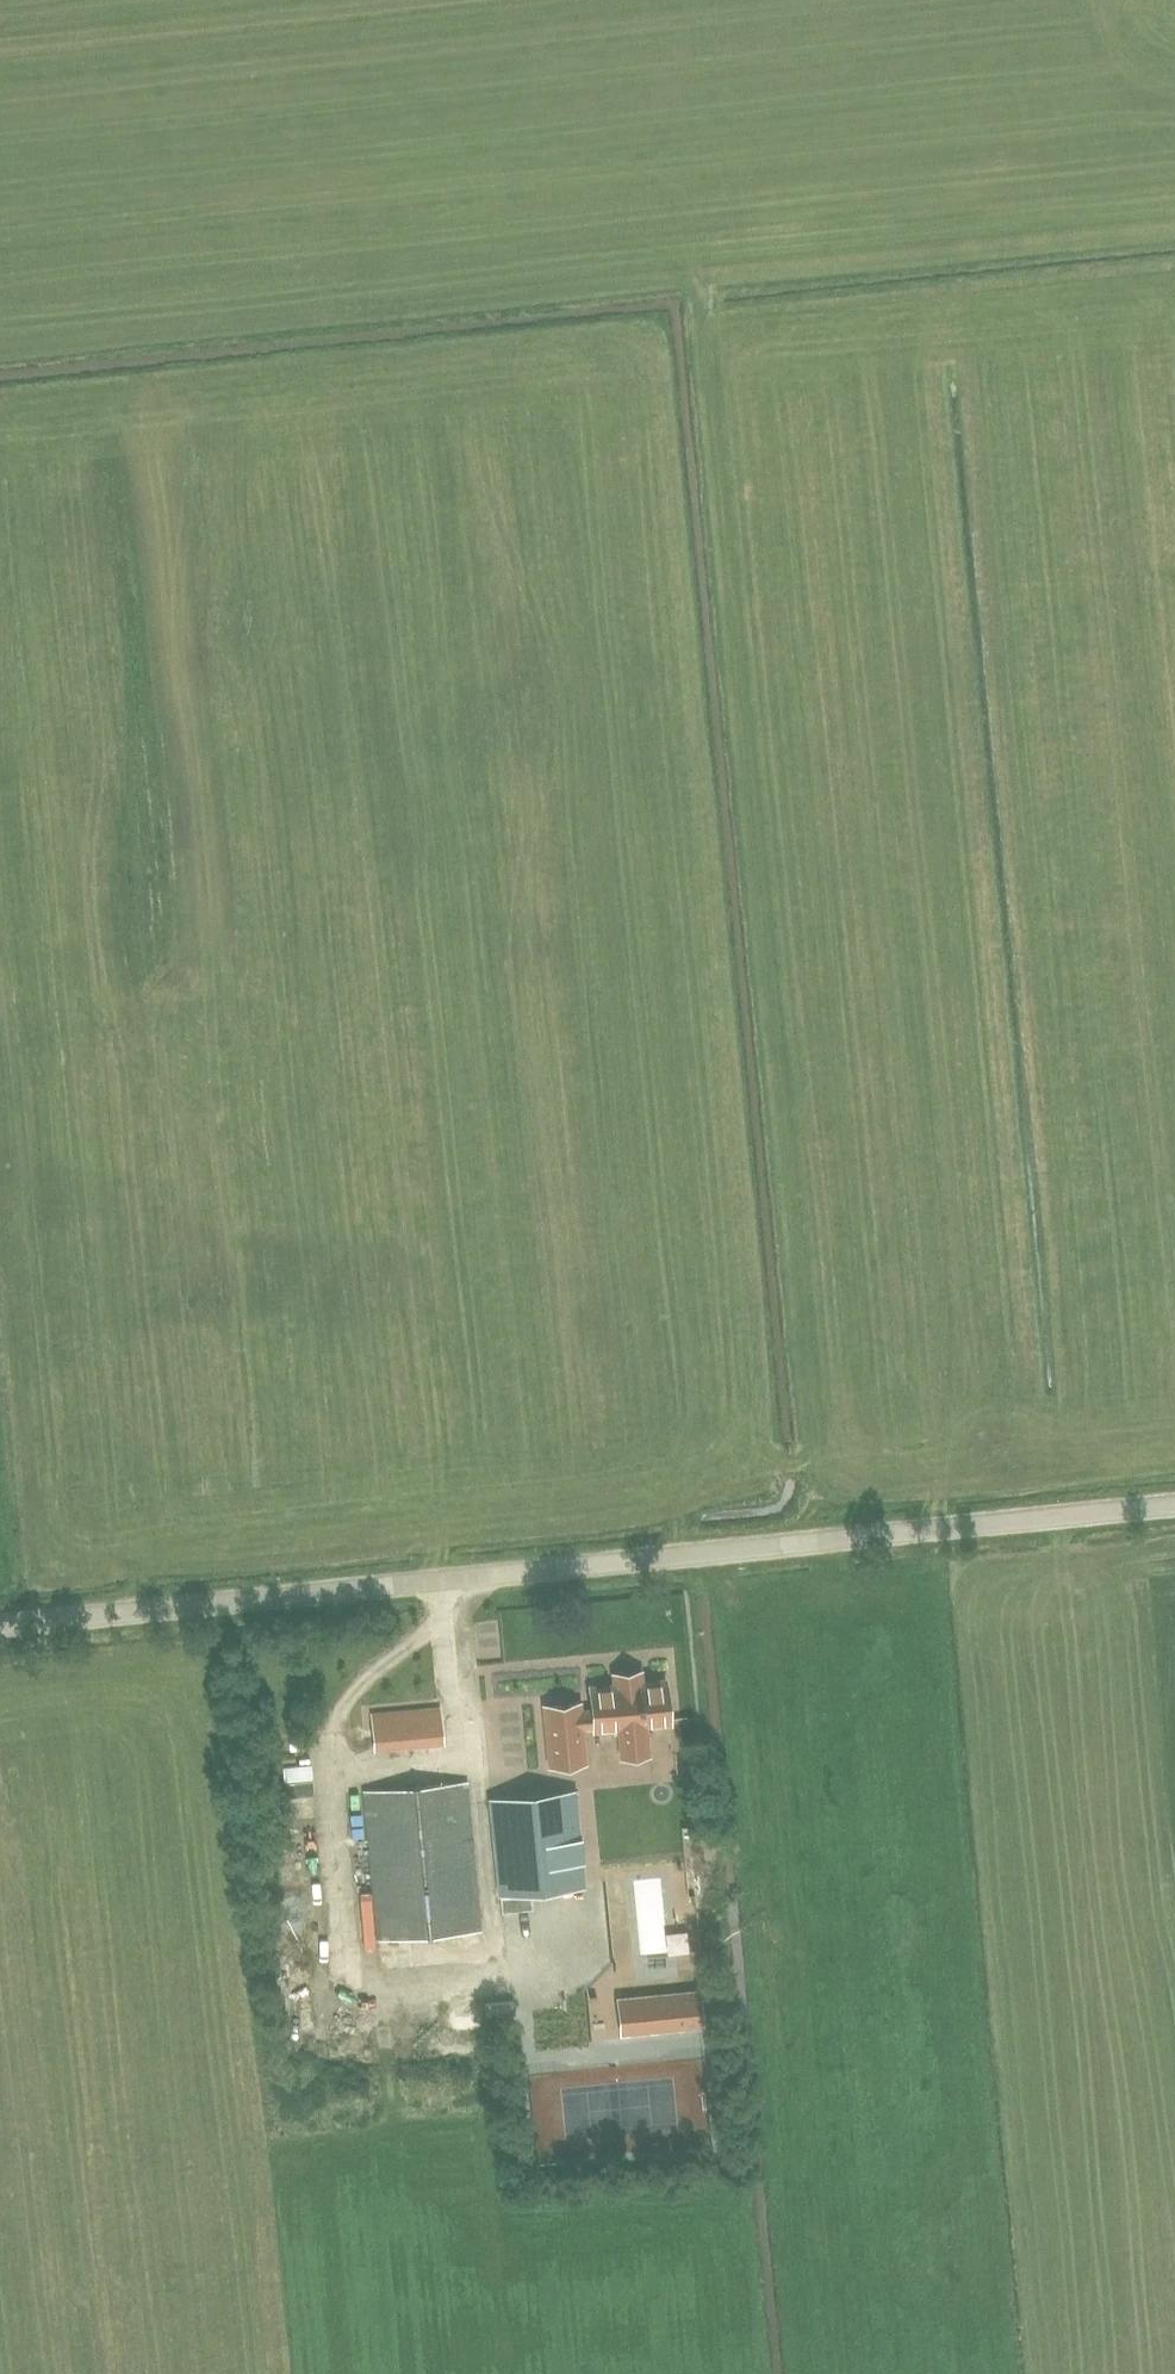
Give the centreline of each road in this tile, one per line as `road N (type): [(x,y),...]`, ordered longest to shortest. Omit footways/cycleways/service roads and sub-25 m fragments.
road 1 (unclassified): [(0,1629),(1174,1508)]

